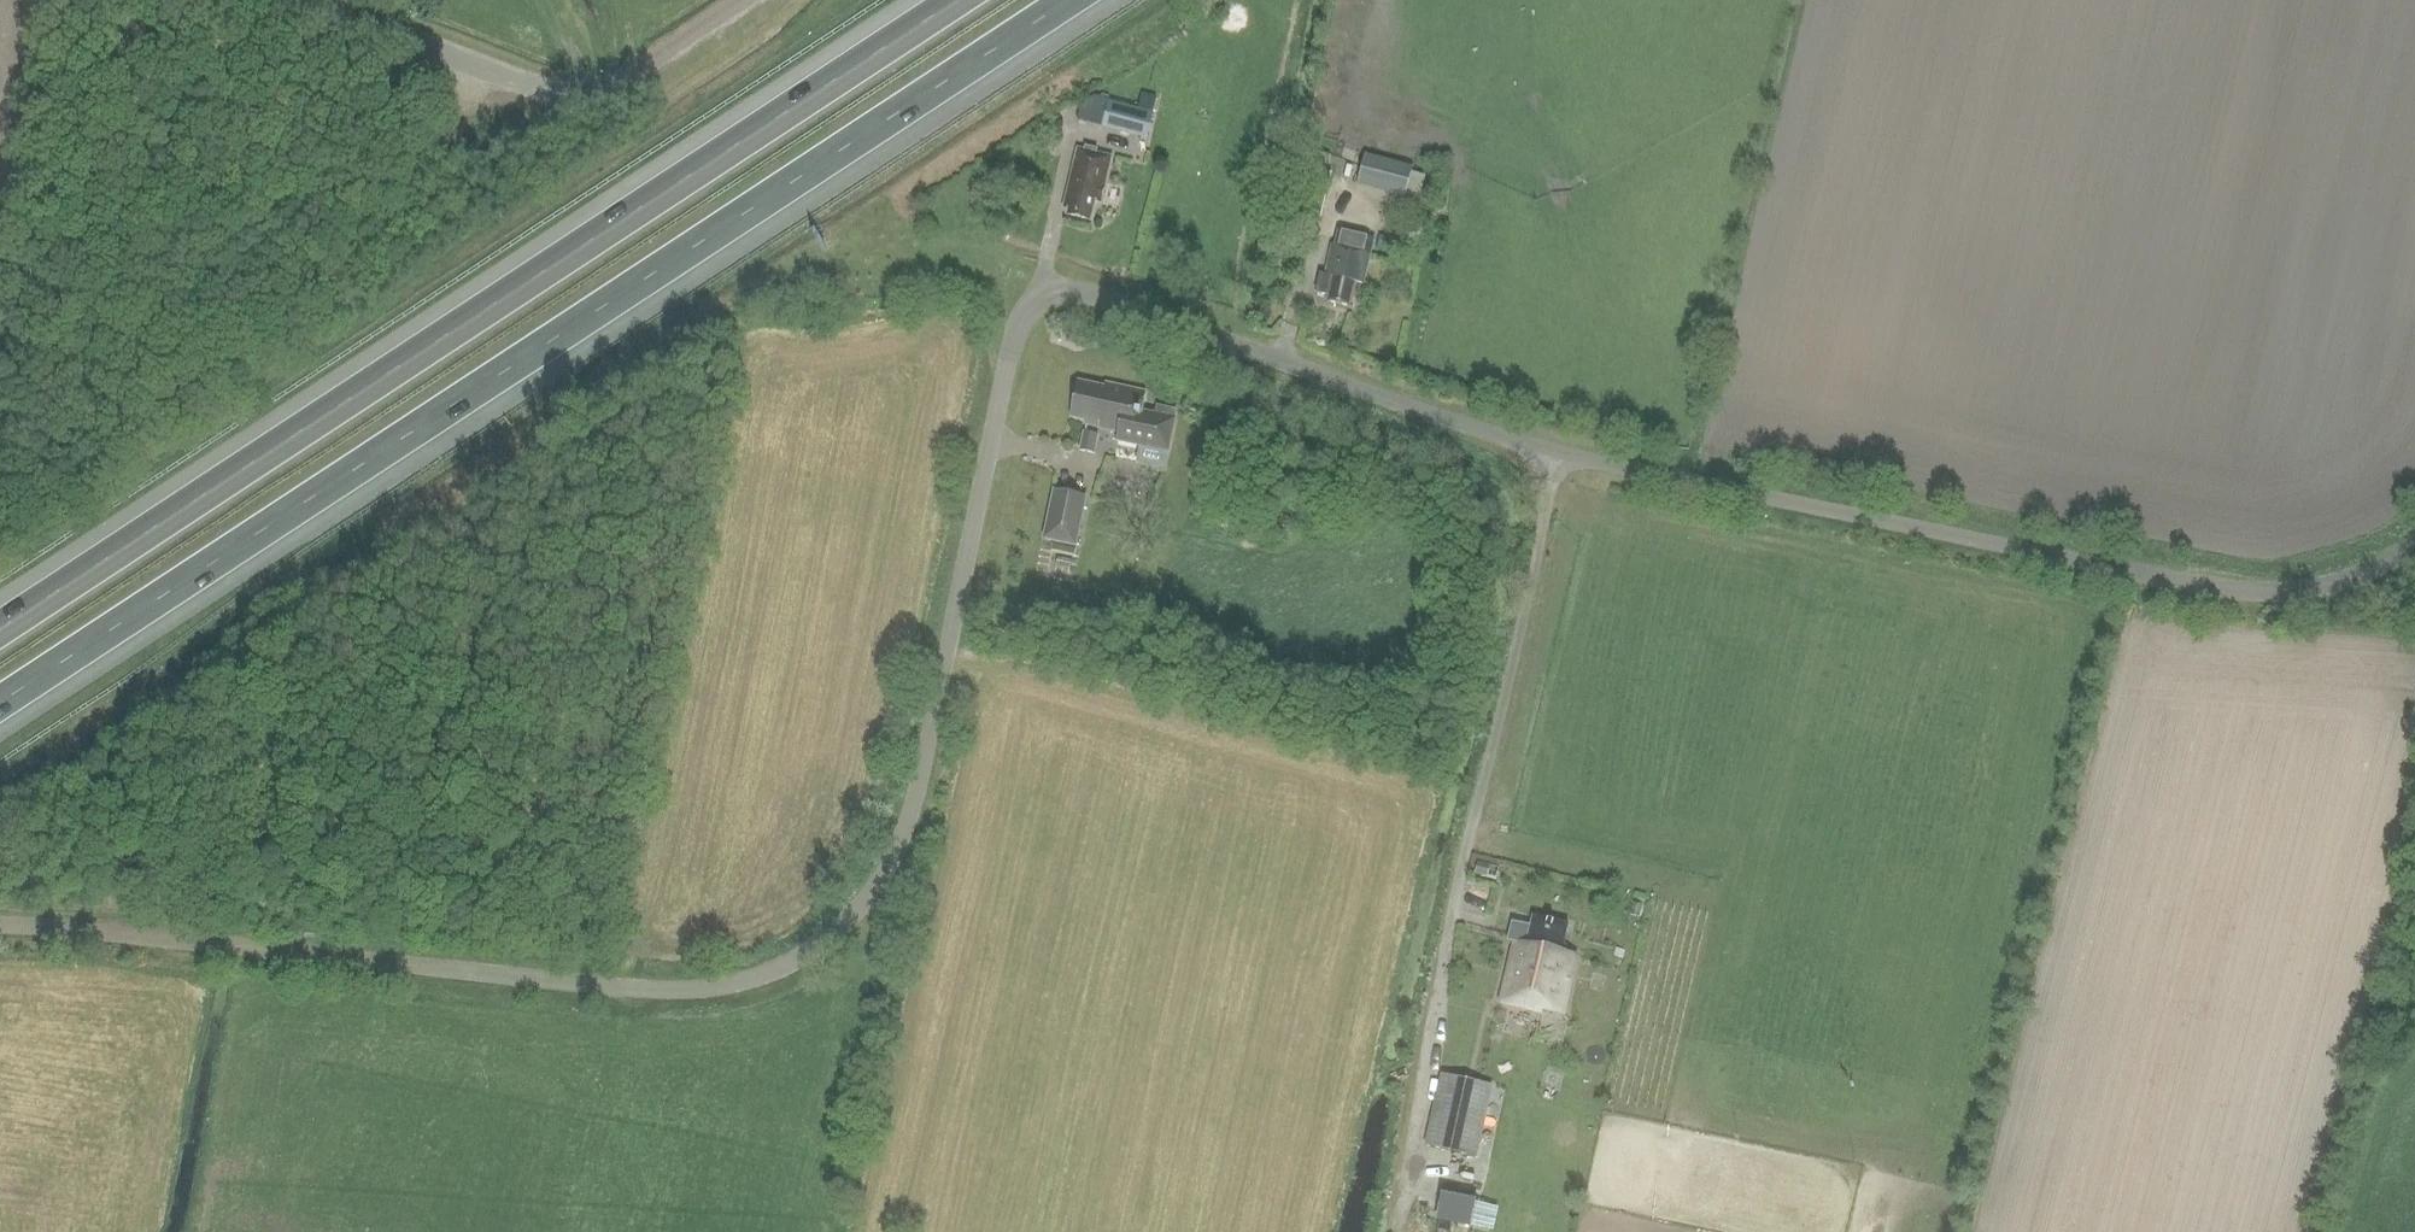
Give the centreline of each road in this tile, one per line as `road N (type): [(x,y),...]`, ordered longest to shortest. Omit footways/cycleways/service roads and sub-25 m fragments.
road 1 (unclassified): [(0,933),(68,928),(178,965),(320,974),(582,1009),(698,997),(808,969),(865,898),(900,828),(955,607),(1010,317),(1036,295),(1418,415),(1512,456),(1668,498),(2234,593),(2337,587),(2414,551)]
road 2 (motorway): [(0,703),(1070,0)]
road 3 (motorway): [(957,0),(0,629)]
road 4 (unclassified): [(303,0),(549,91),(620,90),(749,0)]

